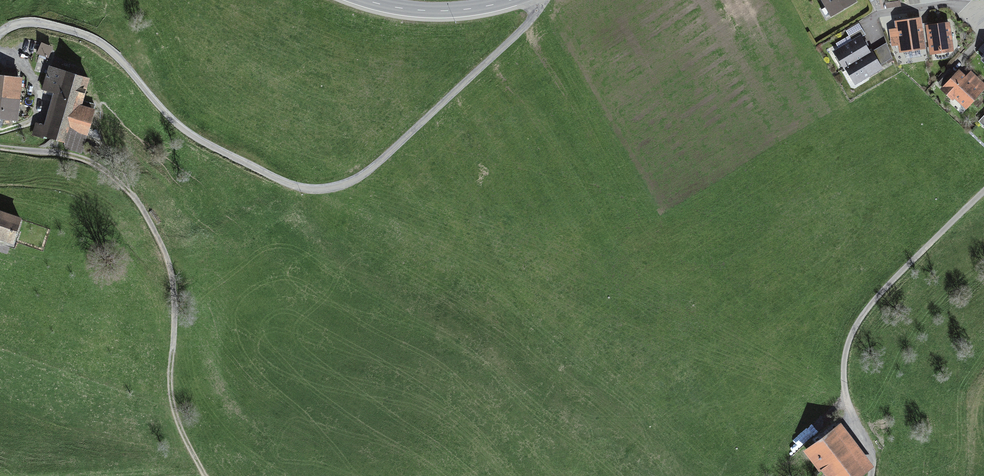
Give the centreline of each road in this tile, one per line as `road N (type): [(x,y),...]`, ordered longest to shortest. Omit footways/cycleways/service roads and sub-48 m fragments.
road 1 (track): [(540,0),(533,20),(377,166),(340,186),(308,187),(207,144),(86,38),(18,29),(0,43)]
road 2 (track): [(0,149),(89,161),(123,183),(147,215),(173,293),(173,405),(205,475)]
road 3 (track): [(983,190),(890,282),(848,343),(844,375),(872,475)]
road 4 (tertiary): [(368,0),(462,10),(513,0)]

